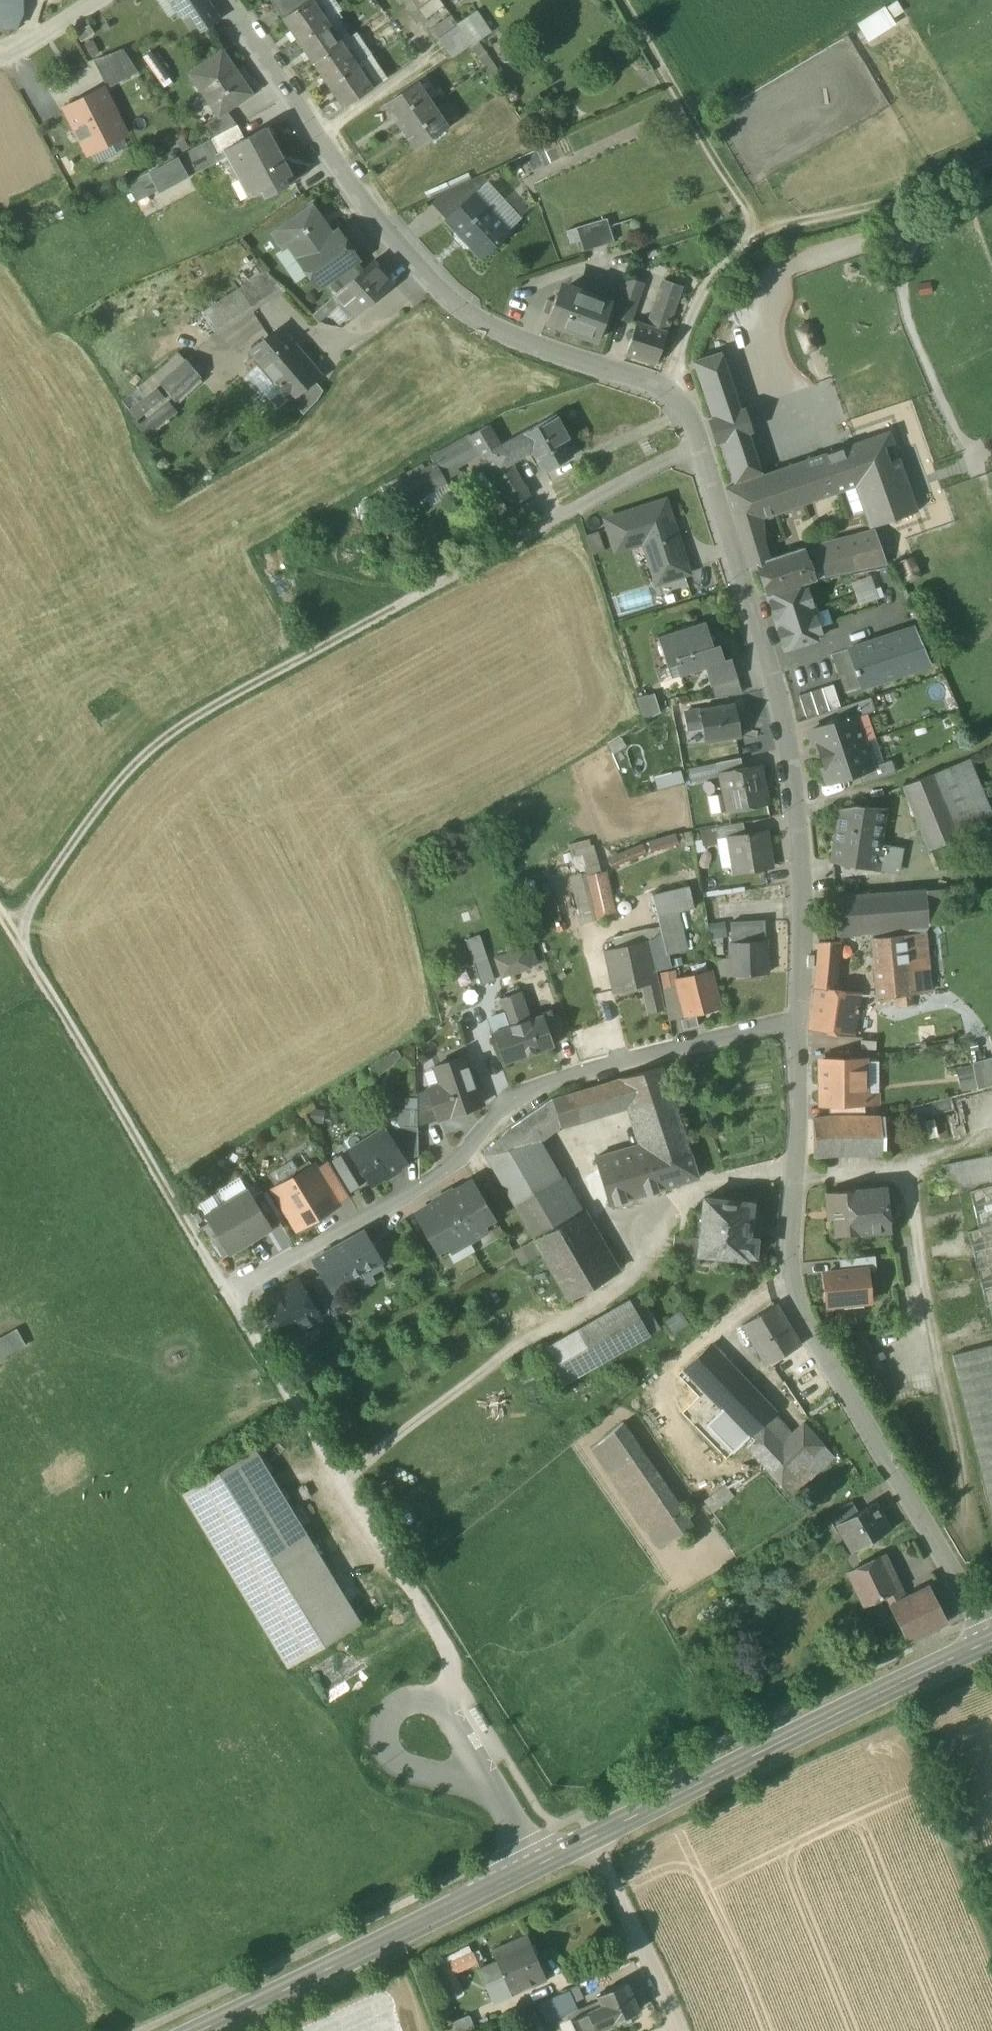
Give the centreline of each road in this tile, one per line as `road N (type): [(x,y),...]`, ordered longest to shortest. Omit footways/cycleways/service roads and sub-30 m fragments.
road 1 (residential): [(225,0),(435,289),(508,339),(672,392),(696,436),(782,713),(801,907),(796,1021)]
road 2 (track): [(0,916),(451,1652),(439,1702)]
road 3 (residential): [(796,1021),(790,1257),(804,1317),(990,1641)]
road 4 (residential): [(796,1021),(581,1073),(509,1099),(459,1162),(230,1292)]
road 5 (secondary): [(990,1641),(591,1839)]
road 6 (secondary): [(591,1839),(201,2030)]
road 7 (track): [(991,160),(888,202),(758,235),(718,265),(672,392)]
road 8 (track): [(292,663),(136,752),(11,934)]
road 9 (track): [(758,235),(625,0)]
road 10 (residential): [(591,1839),(678,2030)]
road 11 (track): [(795,810),(904,777),(991,738)]

